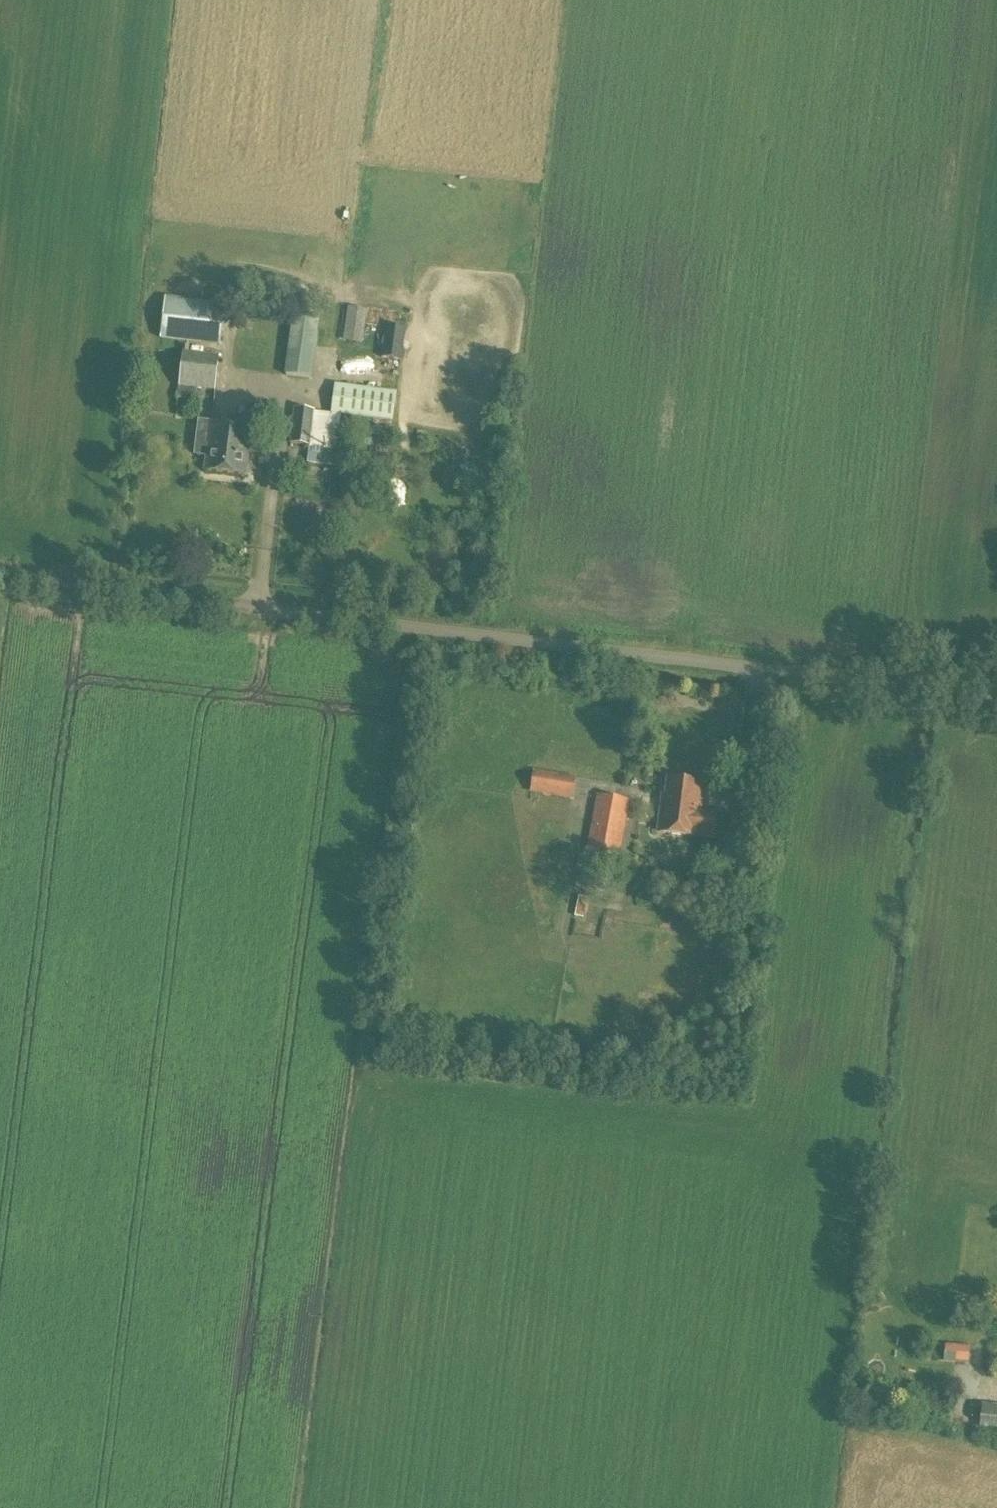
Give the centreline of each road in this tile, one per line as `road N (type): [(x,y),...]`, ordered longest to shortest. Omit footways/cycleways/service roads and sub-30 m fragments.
road 1 (unclassified): [(996,700),(0,581)]

